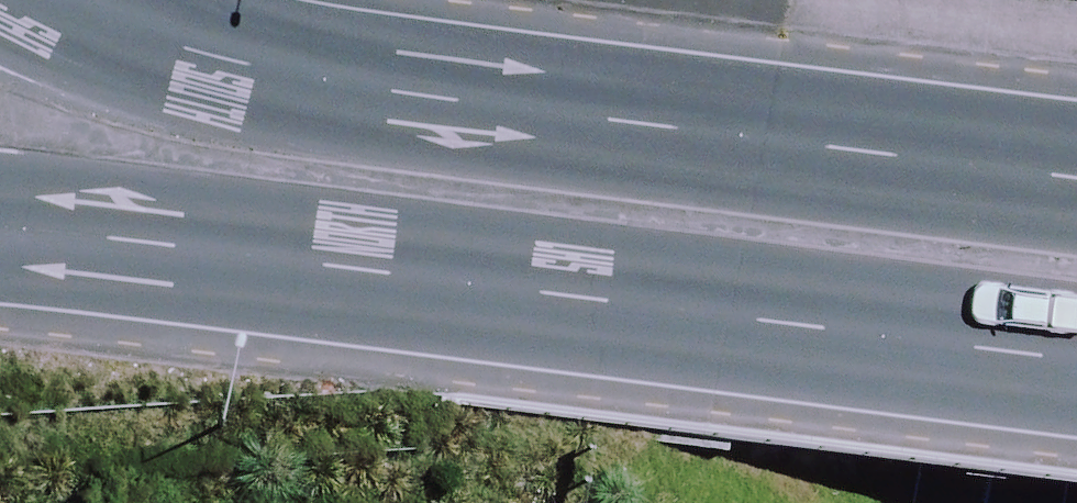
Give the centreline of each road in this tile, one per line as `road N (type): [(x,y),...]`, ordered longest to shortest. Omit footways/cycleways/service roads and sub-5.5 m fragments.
road 1 (secondary): [(1076,366),(0,233)]
road 2 (secondary): [(71,0),(276,64),(1076,177)]
road 3 (motorway): [(1027,502),(1076,265)]

